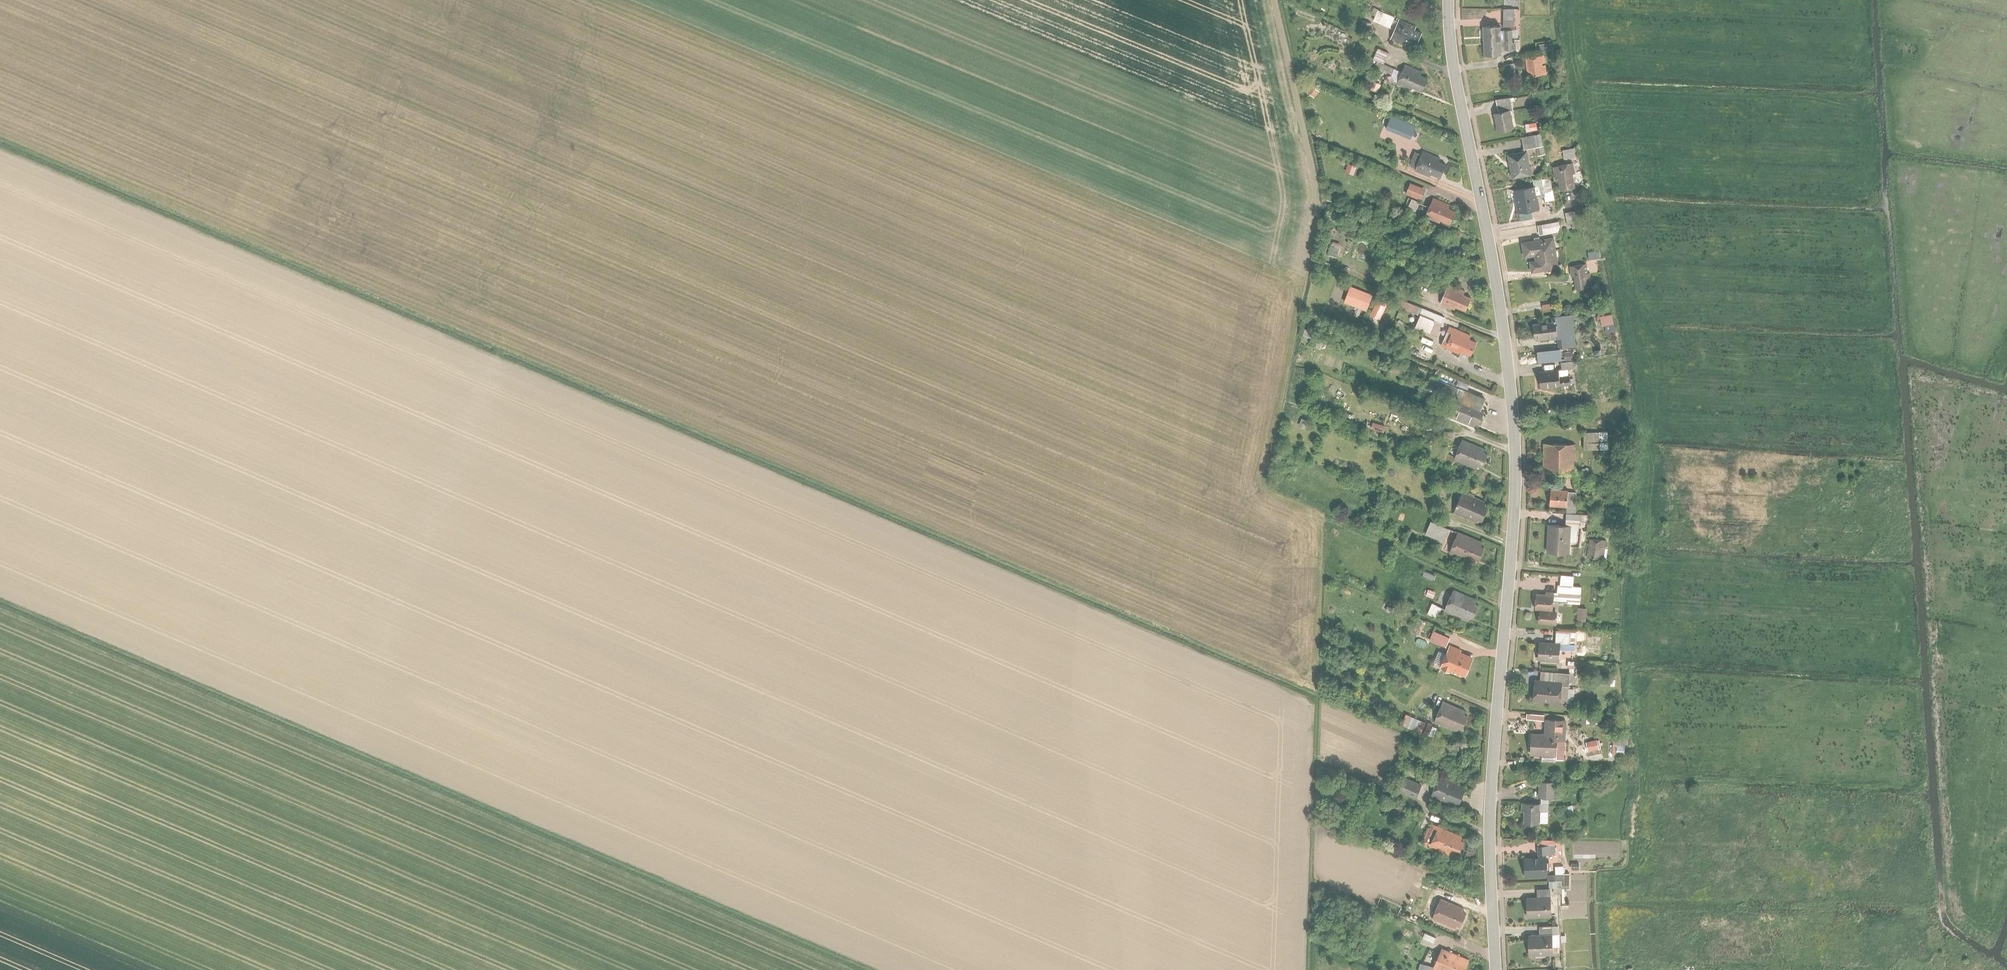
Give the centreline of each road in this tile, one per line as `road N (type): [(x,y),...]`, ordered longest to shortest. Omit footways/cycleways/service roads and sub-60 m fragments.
road 1 (secondary): [(1498,969),(1491,831),(1516,434),(1449,0)]
road 2 (track): [(1510,589),(1259,491),(1253,449)]

